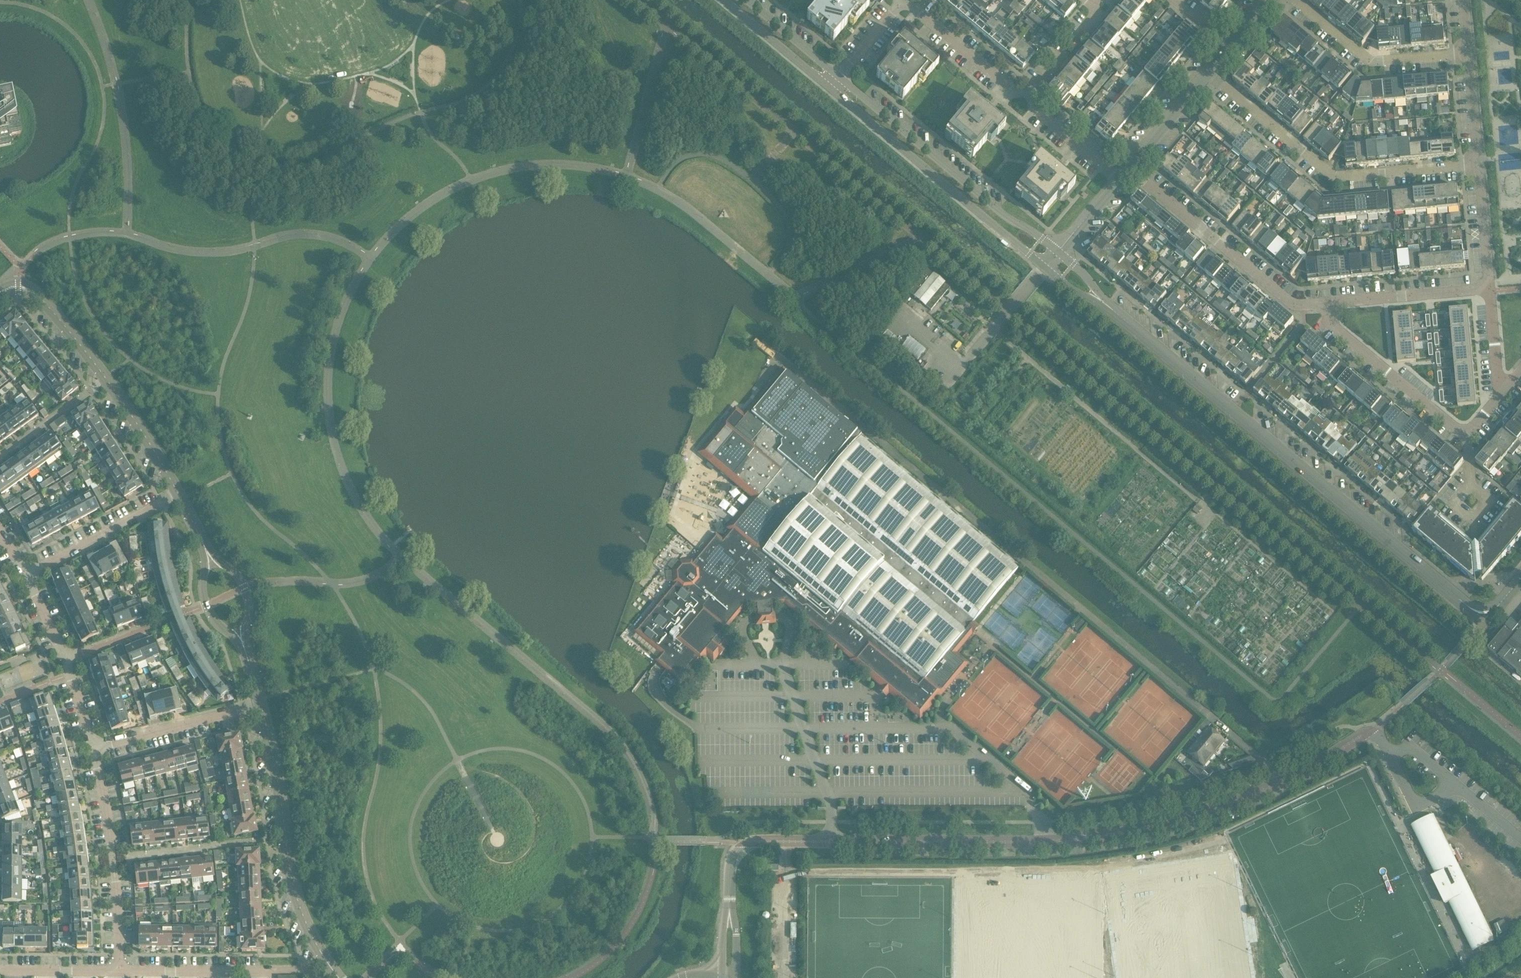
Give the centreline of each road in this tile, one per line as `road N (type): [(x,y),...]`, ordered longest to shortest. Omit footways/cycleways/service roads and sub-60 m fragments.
road 1 (unclassified): [(729,876),(734,851),(747,842),(1042,842),(1158,826),(1238,802),(1371,732)]
road 2 (tertiary): [(1484,614),(1104,305)]
road 3 (residential): [(1479,165),(1332,177),(1209,73)]
road 4 (tertiary): [(339,977),(299,908),(258,701)]
road 5 (tertiary): [(179,495),(44,303),(24,289),(0,293)]
road 6 (tertiary): [(1058,253),(841,78)]
road 7 (tertiary): [(831,91),(1045,269)]
road 8 (residential): [(1130,168),(1294,307),(1326,305)]
road 9 (residential): [(119,972),(116,849),(97,747)]
road 10 (residential): [(1468,56),(1376,64),(1294,0)]
road 11 (unclassified): [(1467,435),(1329,322),(1326,305)]
road 12 (residential): [(97,747),(31,573)]
road 13 (residential): [(119,972),(302,972)]
road 14 (residential): [(97,747),(258,701)]
road 15 (residential): [(31,573),(179,495)]
road 16 (residential): [(1326,305),(1490,291)]
road 17 (residential): [(1027,102),(905,0)]
road 18 (tertiary): [(251,671),(245,589),(199,531)]
road 19 (tertiary): [(199,531),(207,605),(251,671)]
road 20 (tertiary): [(722,0),(831,91)]
road 21 (residential): [(1490,291),(1479,165)]
road 22 (residential): [(1130,168),(1209,73)]
road 23 (residential): [(1120,179),(1027,102)]
road 24 (tertiary): [(841,78),(749,0)]

